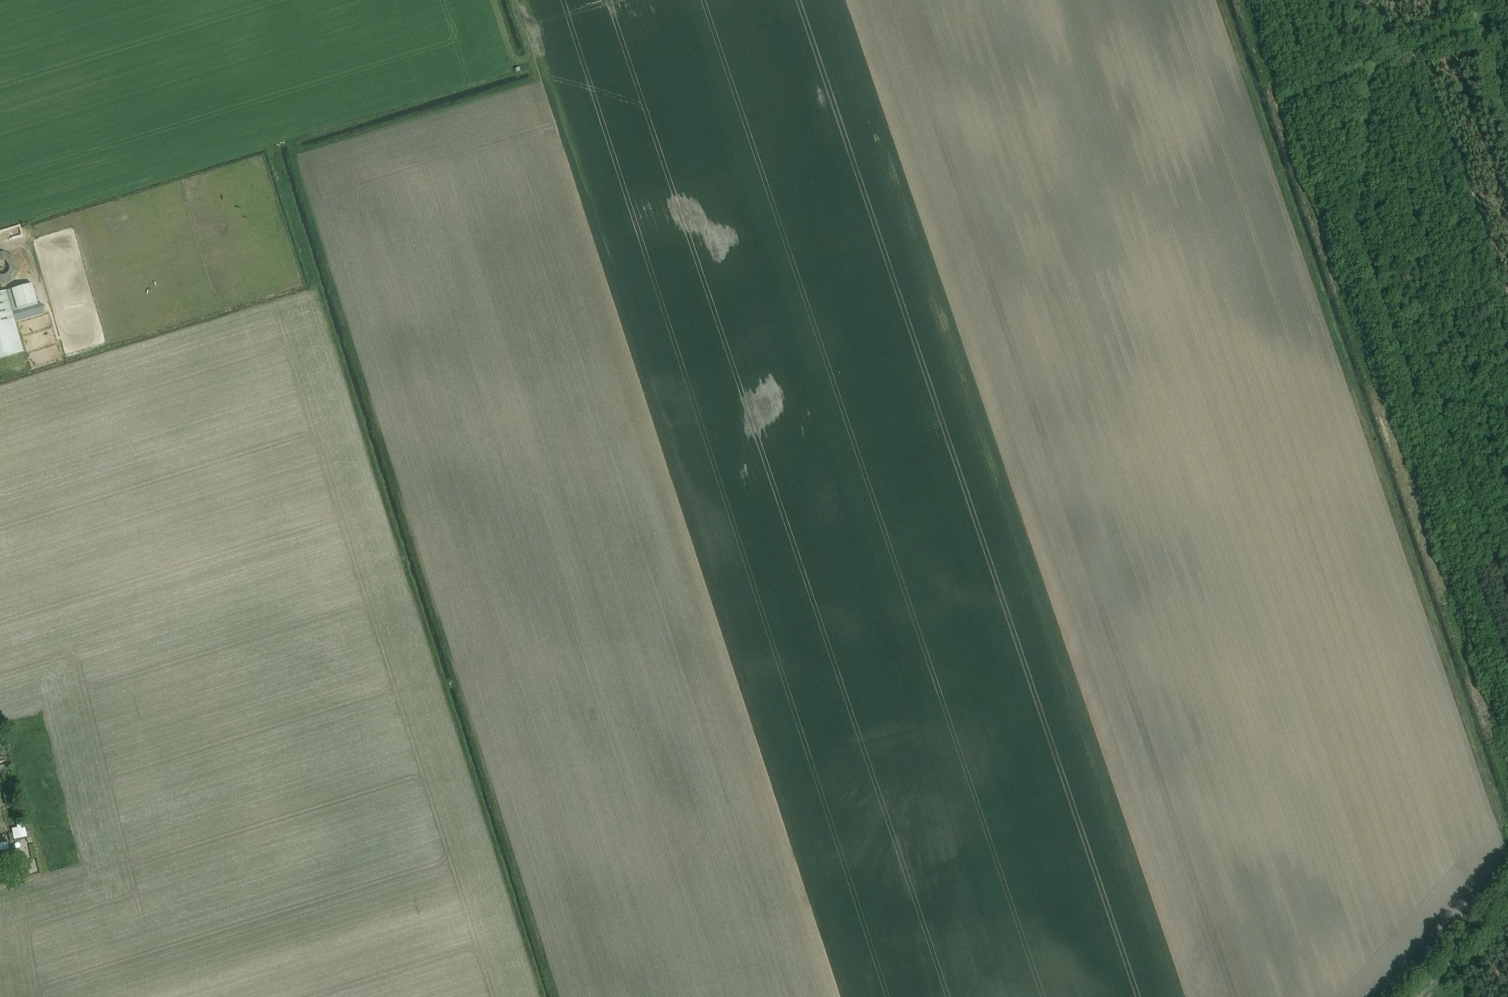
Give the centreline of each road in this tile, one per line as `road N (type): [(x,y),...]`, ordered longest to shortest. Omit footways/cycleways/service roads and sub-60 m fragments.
road 1 (residential): [(1415,996),(1507,896)]

